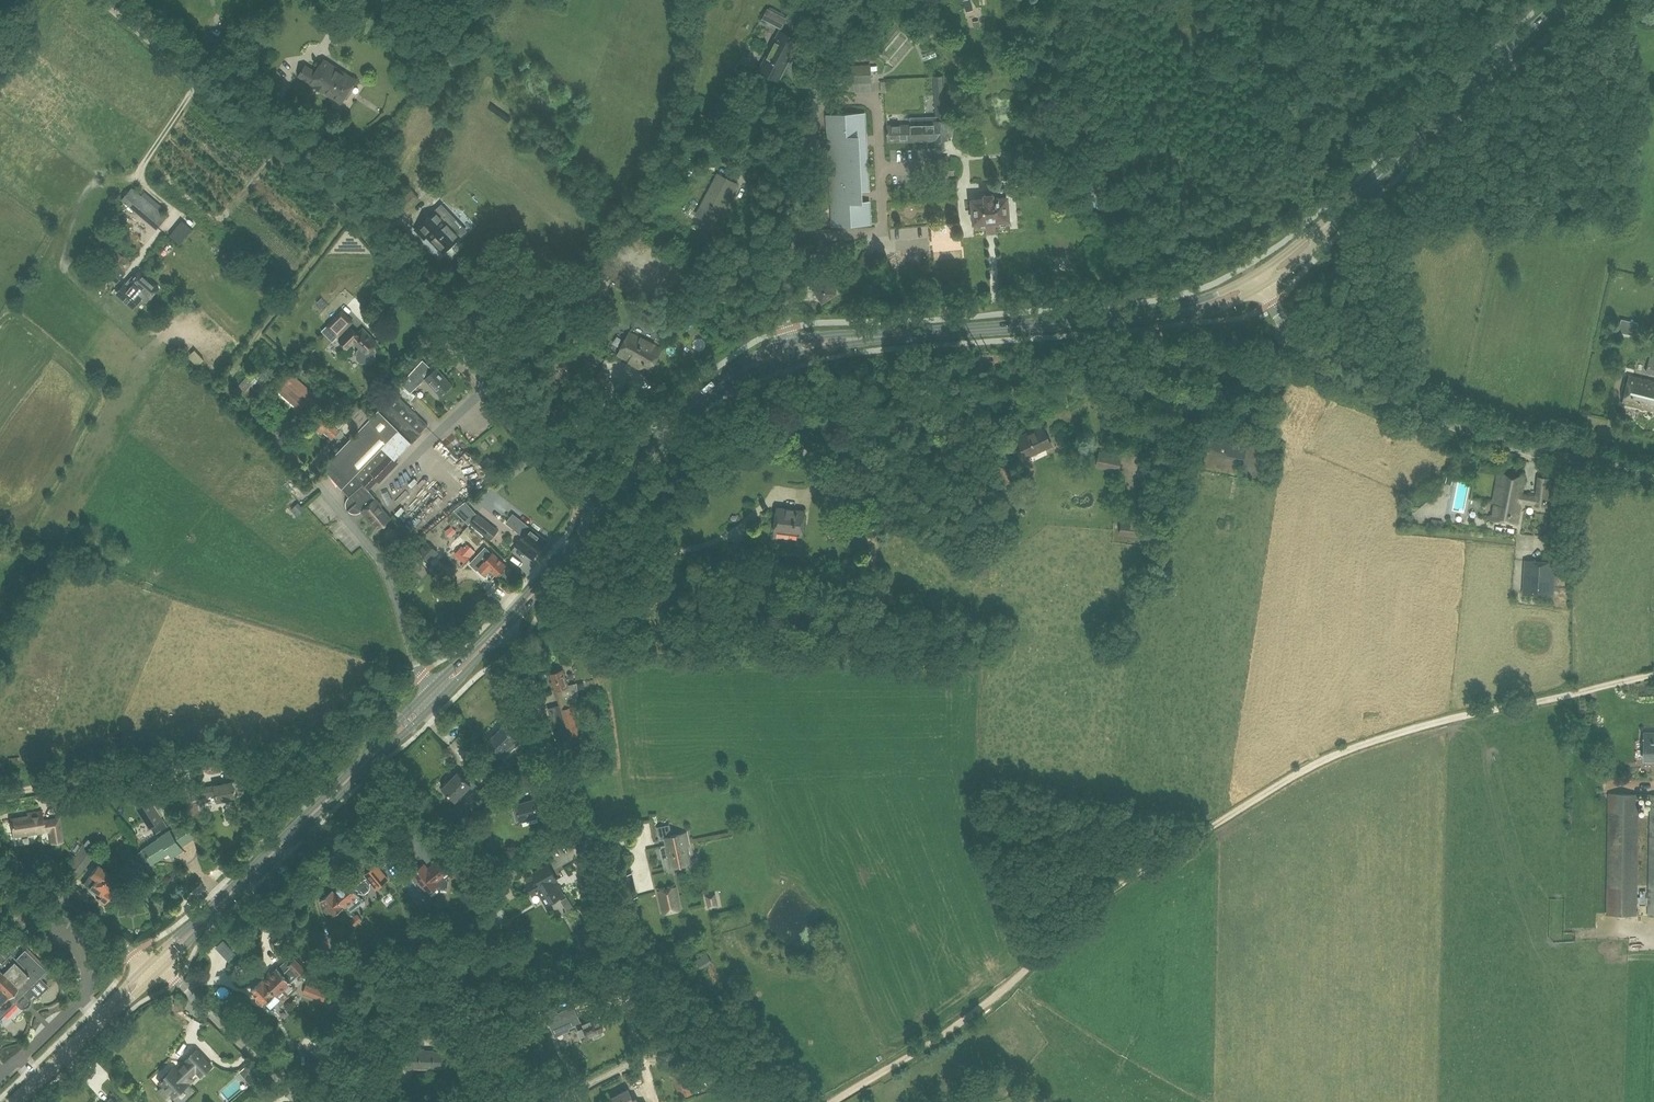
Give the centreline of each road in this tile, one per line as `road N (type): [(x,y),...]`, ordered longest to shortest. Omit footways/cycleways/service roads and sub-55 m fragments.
road 1 (track): [(830,1101),(928,1044),(1004,990),(1124,882),(1282,781),(1412,728),(1653,678)]
road 2 (unclassified): [(595,521),(349,211),(99,0)]
road 3 (secondary): [(156,966),(469,660),(595,521)]
road 4 (track): [(654,1101),(528,667),(501,628)]
road 5 (secondary): [(789,350),(1170,313),(1257,284)]
road 6 (unclassified): [(1271,303),(1321,364),(1406,406),(1514,447),(1653,479)]
road 7 (secondary): [(1257,284),(1564,0)]
road 8 (unclassified): [(789,350),(783,320),(814,85),(825,51),(862,0)]
road 9 (secondary): [(595,521),(693,405),(789,350)]
road 10 (residential): [(0,797),(196,761)]
road 11 (unclassified): [(301,1101),(156,966)]
road 12 (secondary): [(16,1101),(156,966)]
road 13 (residential): [(133,953),(0,849)]

